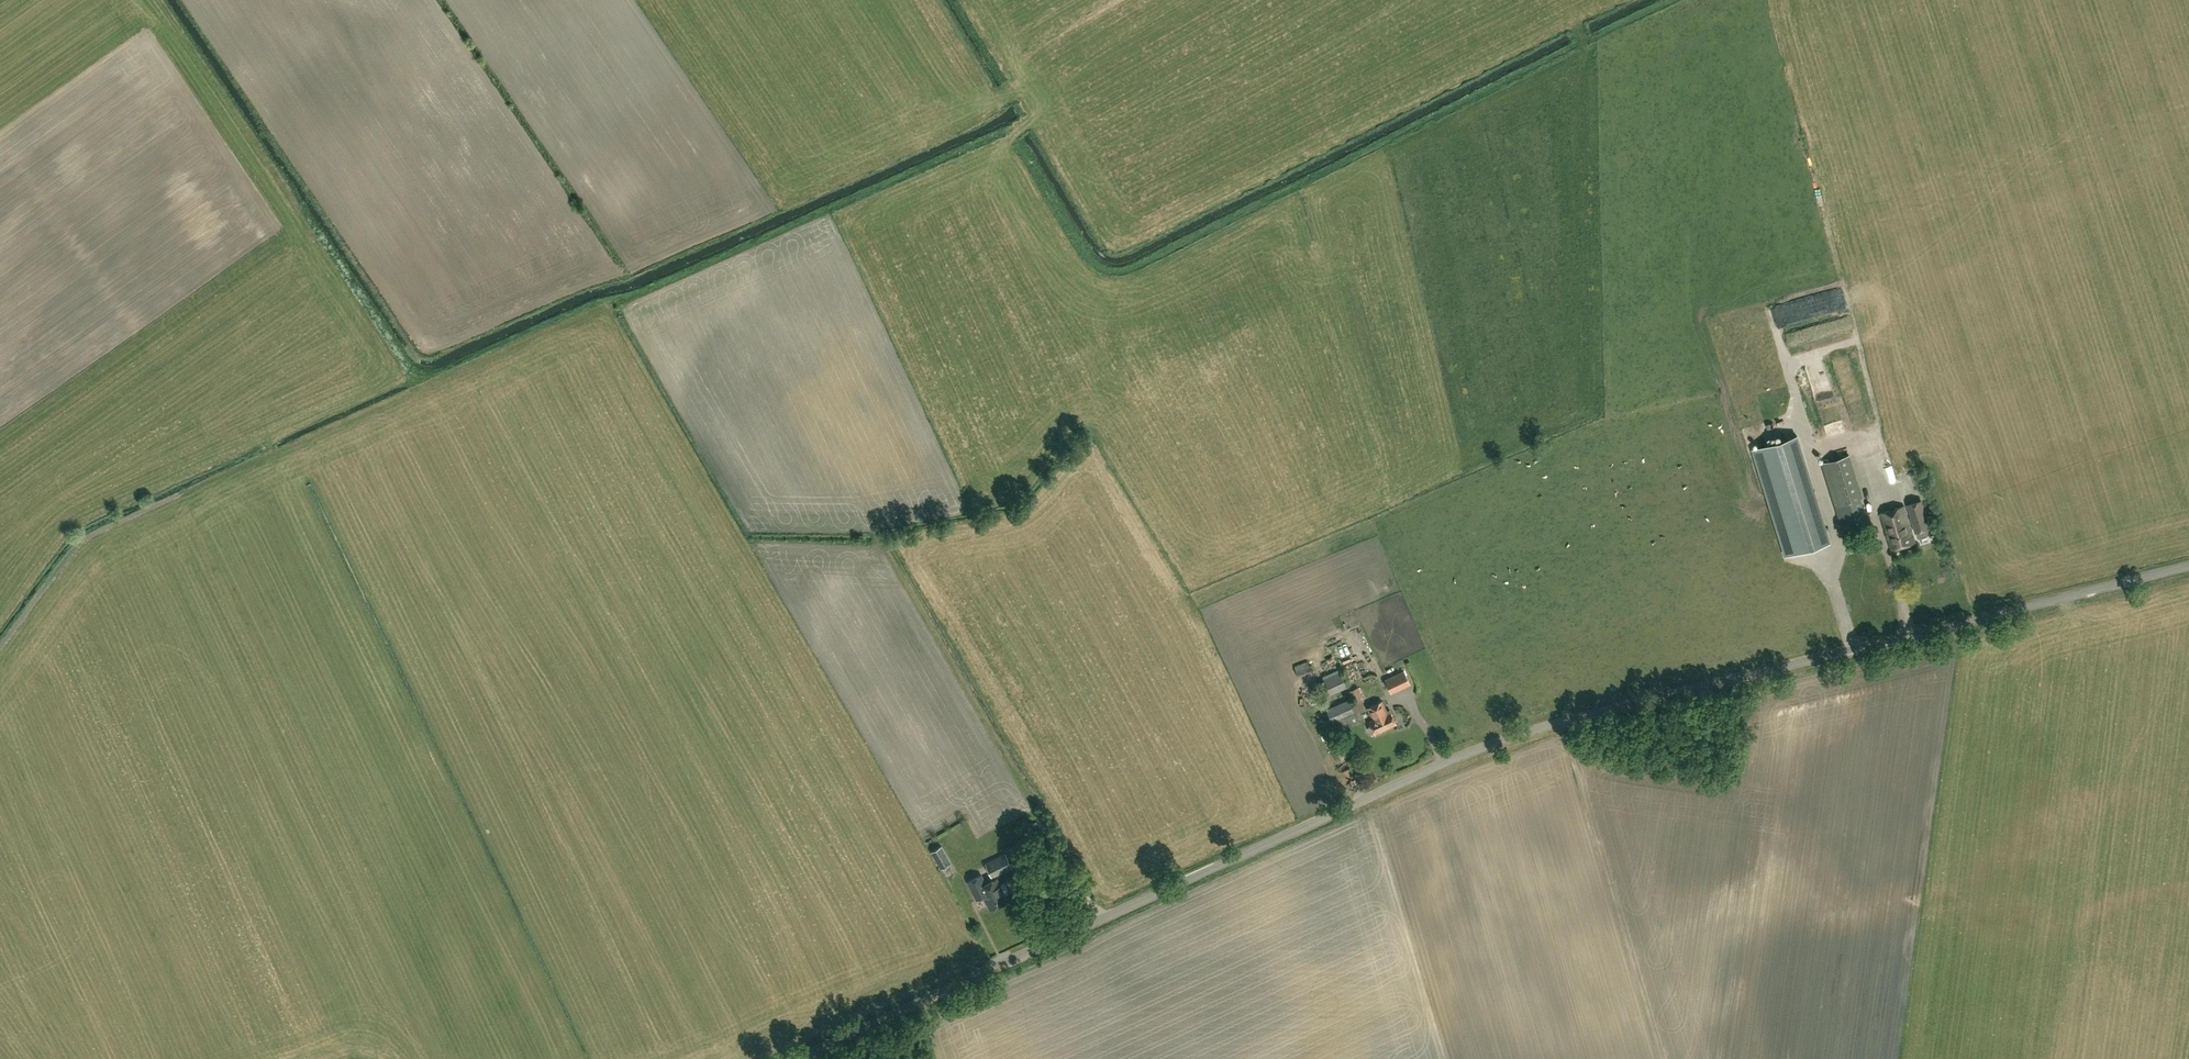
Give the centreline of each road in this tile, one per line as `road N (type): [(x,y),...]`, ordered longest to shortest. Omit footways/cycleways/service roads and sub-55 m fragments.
road 1 (unclassified): [(798,1058),(1477,751),(2188,567)]

